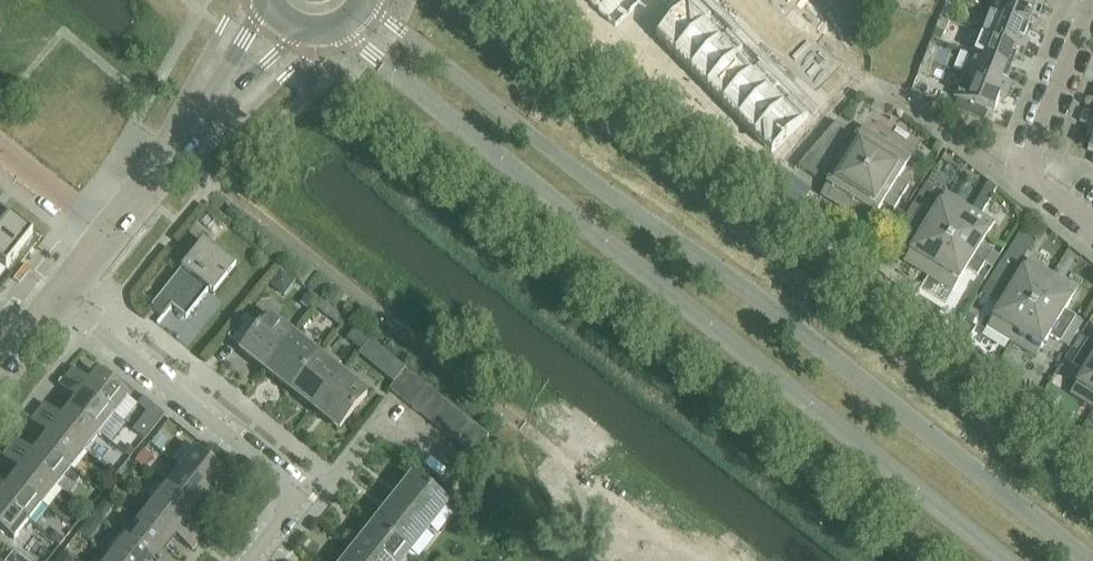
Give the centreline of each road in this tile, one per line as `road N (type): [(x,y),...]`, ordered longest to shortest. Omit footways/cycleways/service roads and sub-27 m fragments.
road 1 (secondary): [(1087,560),(751,293),(607,193),(366,2)]
road 2 (secondary): [(341,26),(1006,560)]
road 3 (residential): [(60,299),(297,499),(247,560)]
road 4 (residential): [(1092,230),(1031,171),(1092,3)]
road 5 (unclassified): [(177,157),(284,21)]
road 6 (residential): [(0,154),(108,240)]

